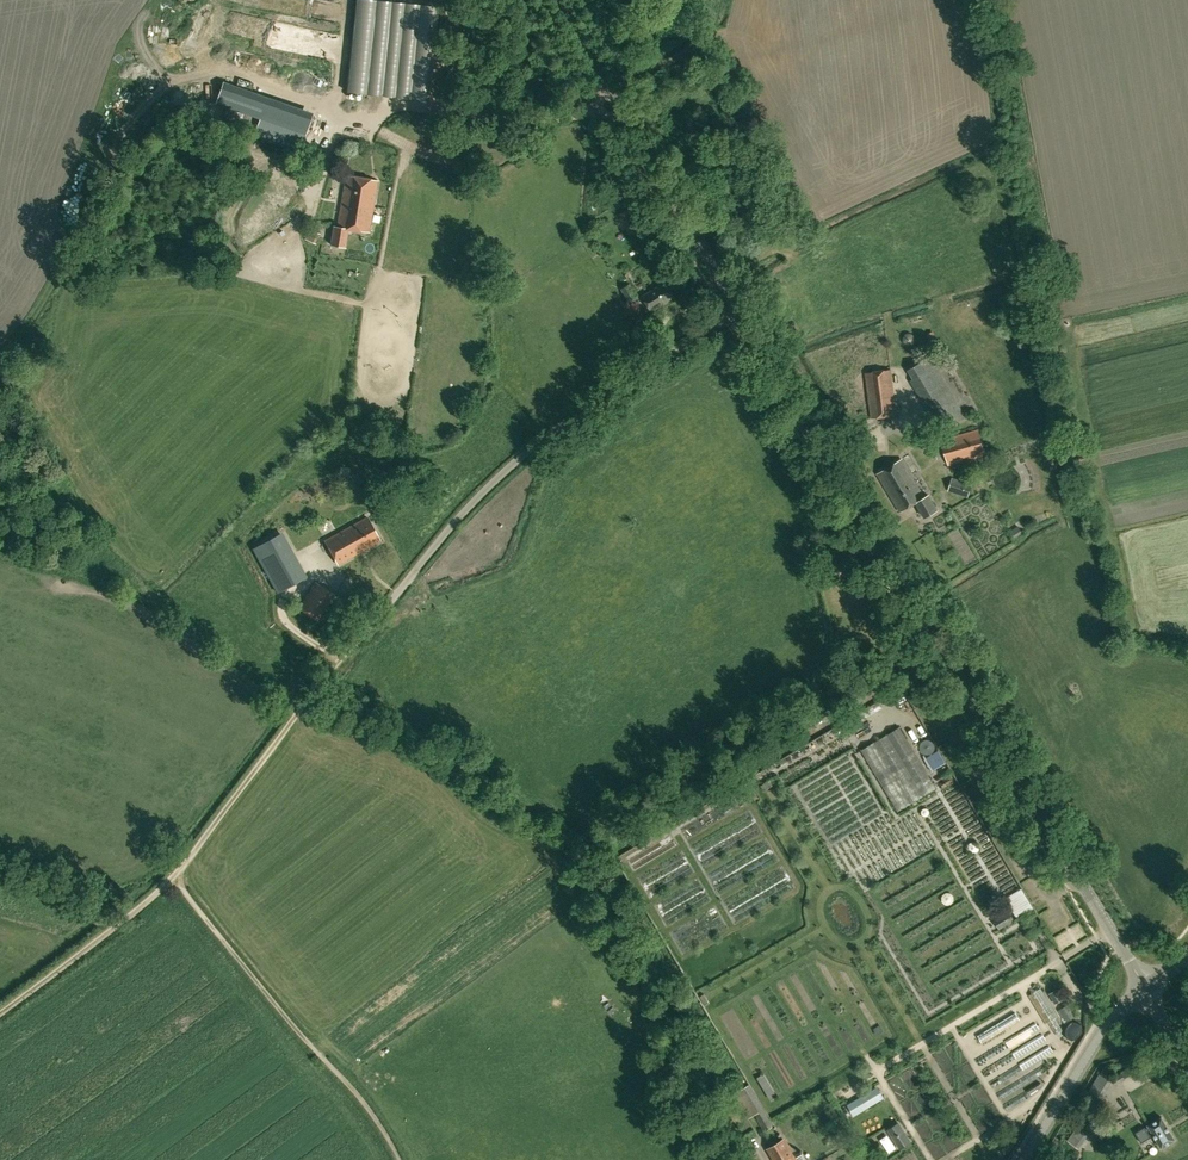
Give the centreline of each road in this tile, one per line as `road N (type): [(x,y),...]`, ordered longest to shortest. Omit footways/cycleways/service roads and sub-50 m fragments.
road 1 (unclassified): [(1147,989),(744,314)]
road 2 (track): [(0,1013),(174,878),(389,604)]
road 3 (unclassified): [(389,604),(530,453),(744,314)]
road 4 (unclassified): [(744,314),(562,0)]
road 5 (track): [(174,878),(364,1099),(402,1159)]
road 6 (track): [(925,1046),(1111,931)]
road 7 (tertiary): [(1025,1159),(1101,1033),(1147,989)]

